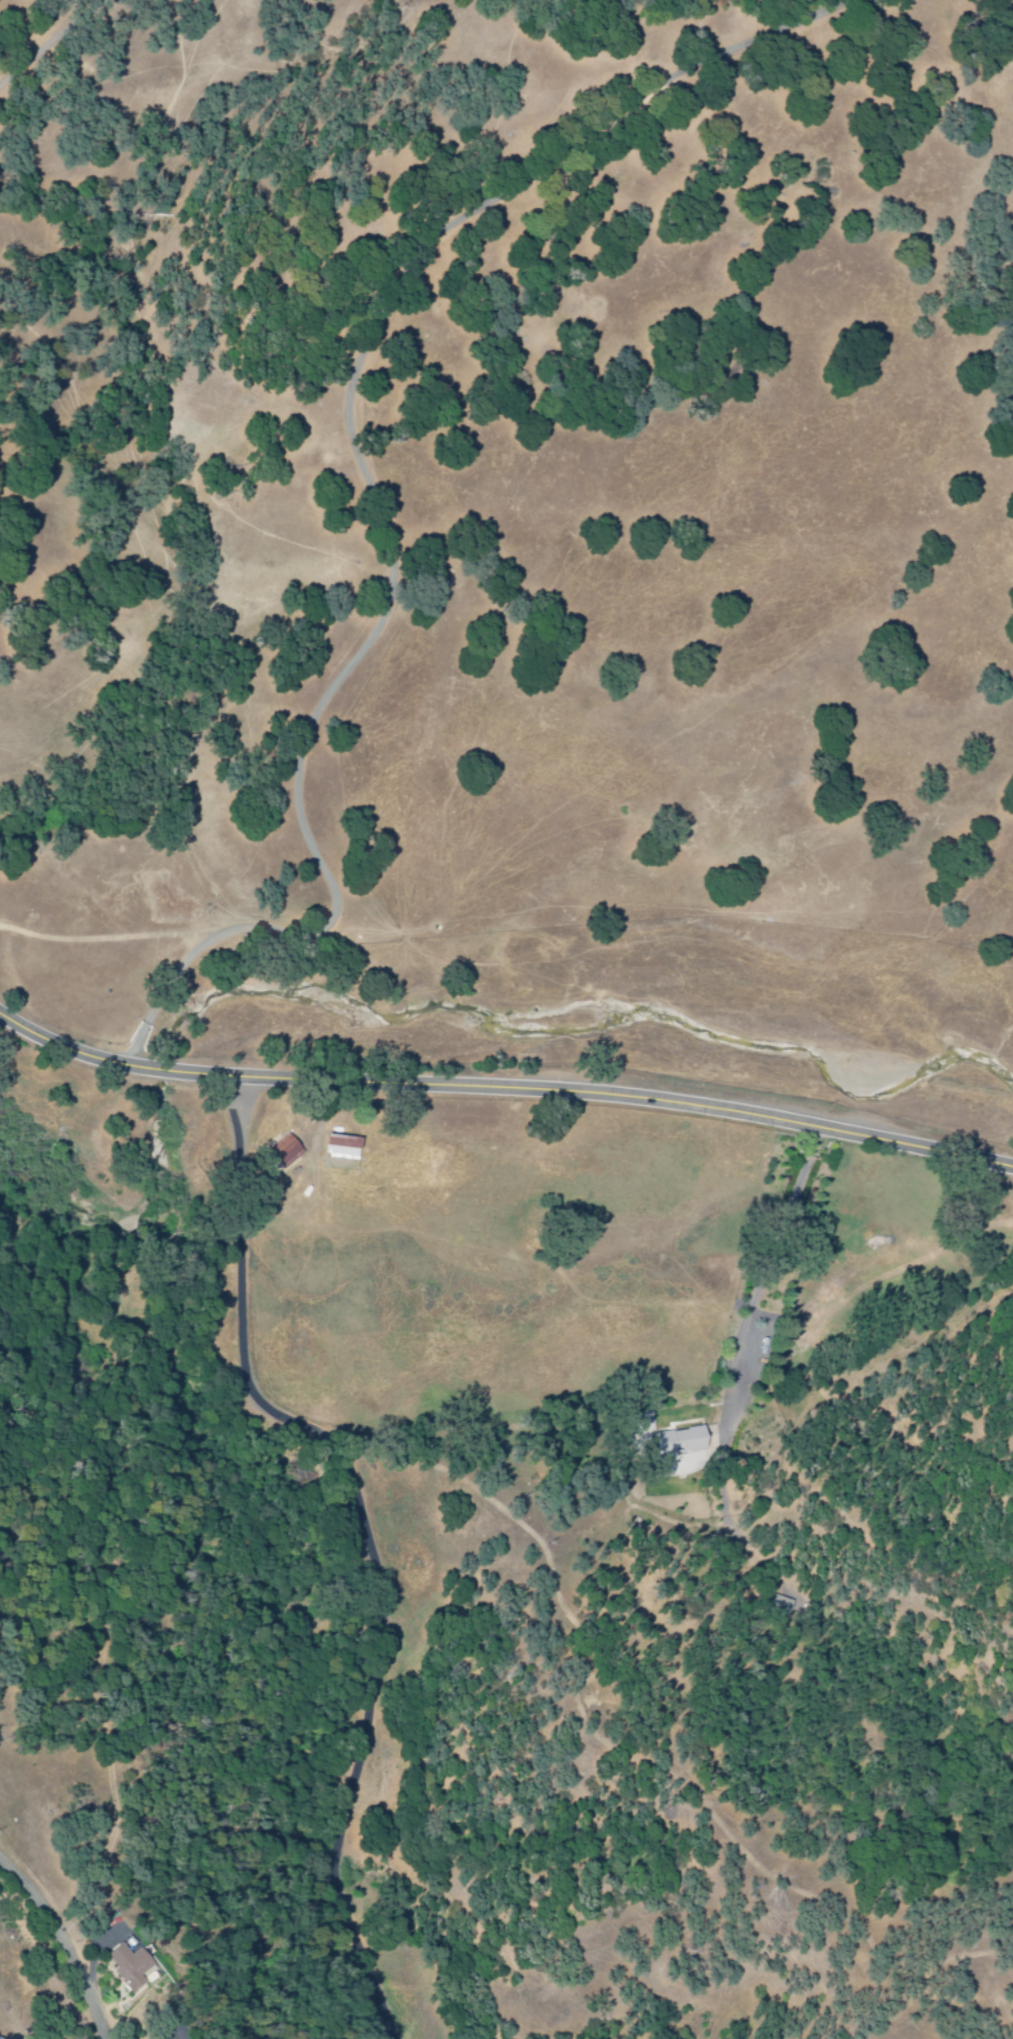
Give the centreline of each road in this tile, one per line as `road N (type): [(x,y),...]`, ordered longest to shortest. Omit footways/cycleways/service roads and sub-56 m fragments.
road 1 (residential): [(127,1072),(149,1018),(191,957),(239,930),(293,939),(333,917),(330,878),(299,812),(297,774),(305,732),(323,698),(388,611),(387,528),(351,444),(349,394),(359,355),(406,260),(668,82),(862,0)]
road 2 (secondary): [(1012,1167),(644,1101),(127,1072),(51,1045),(0,1016)]
road 3 (residential): [(103,2038),(56,1925),(0,1861)]
road 4 (residential): [(103,0),(0,86)]

